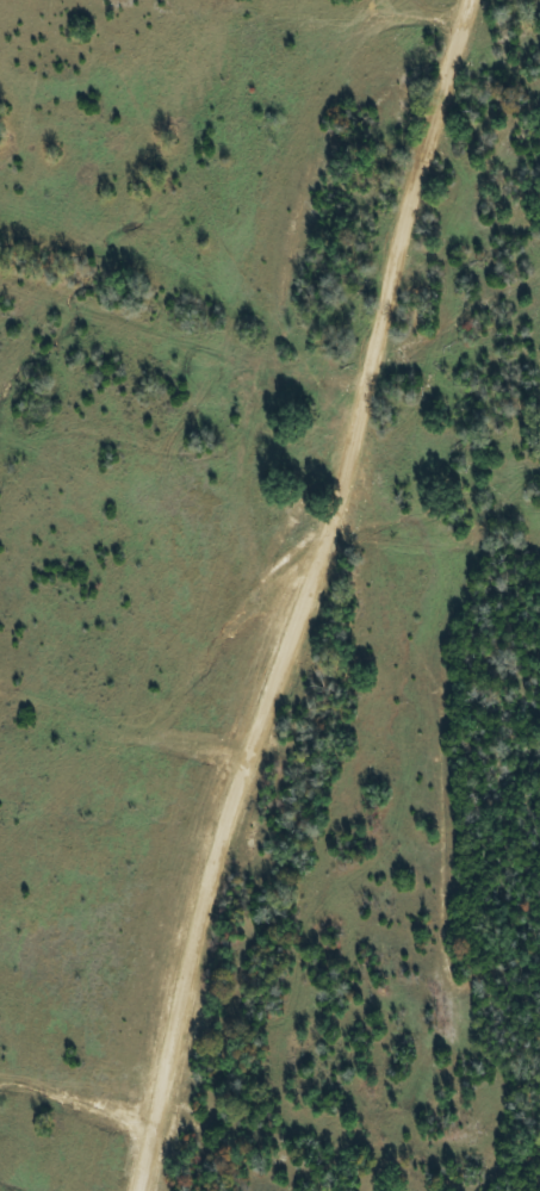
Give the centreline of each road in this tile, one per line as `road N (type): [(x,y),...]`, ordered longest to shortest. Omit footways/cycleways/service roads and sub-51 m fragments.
road 1 (residential): [(136,1190),(187,966),(465,0)]

